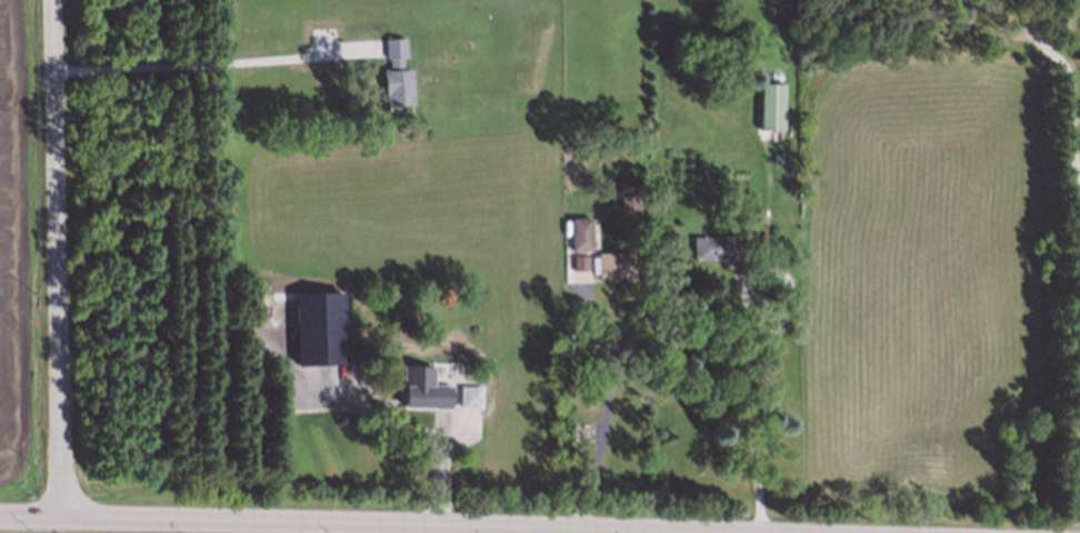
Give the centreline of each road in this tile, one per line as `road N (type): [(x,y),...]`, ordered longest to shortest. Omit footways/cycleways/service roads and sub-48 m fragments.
road 1 (tertiary): [(0,517),(619,532)]
road 2 (tertiary): [(52,0),(63,517)]

